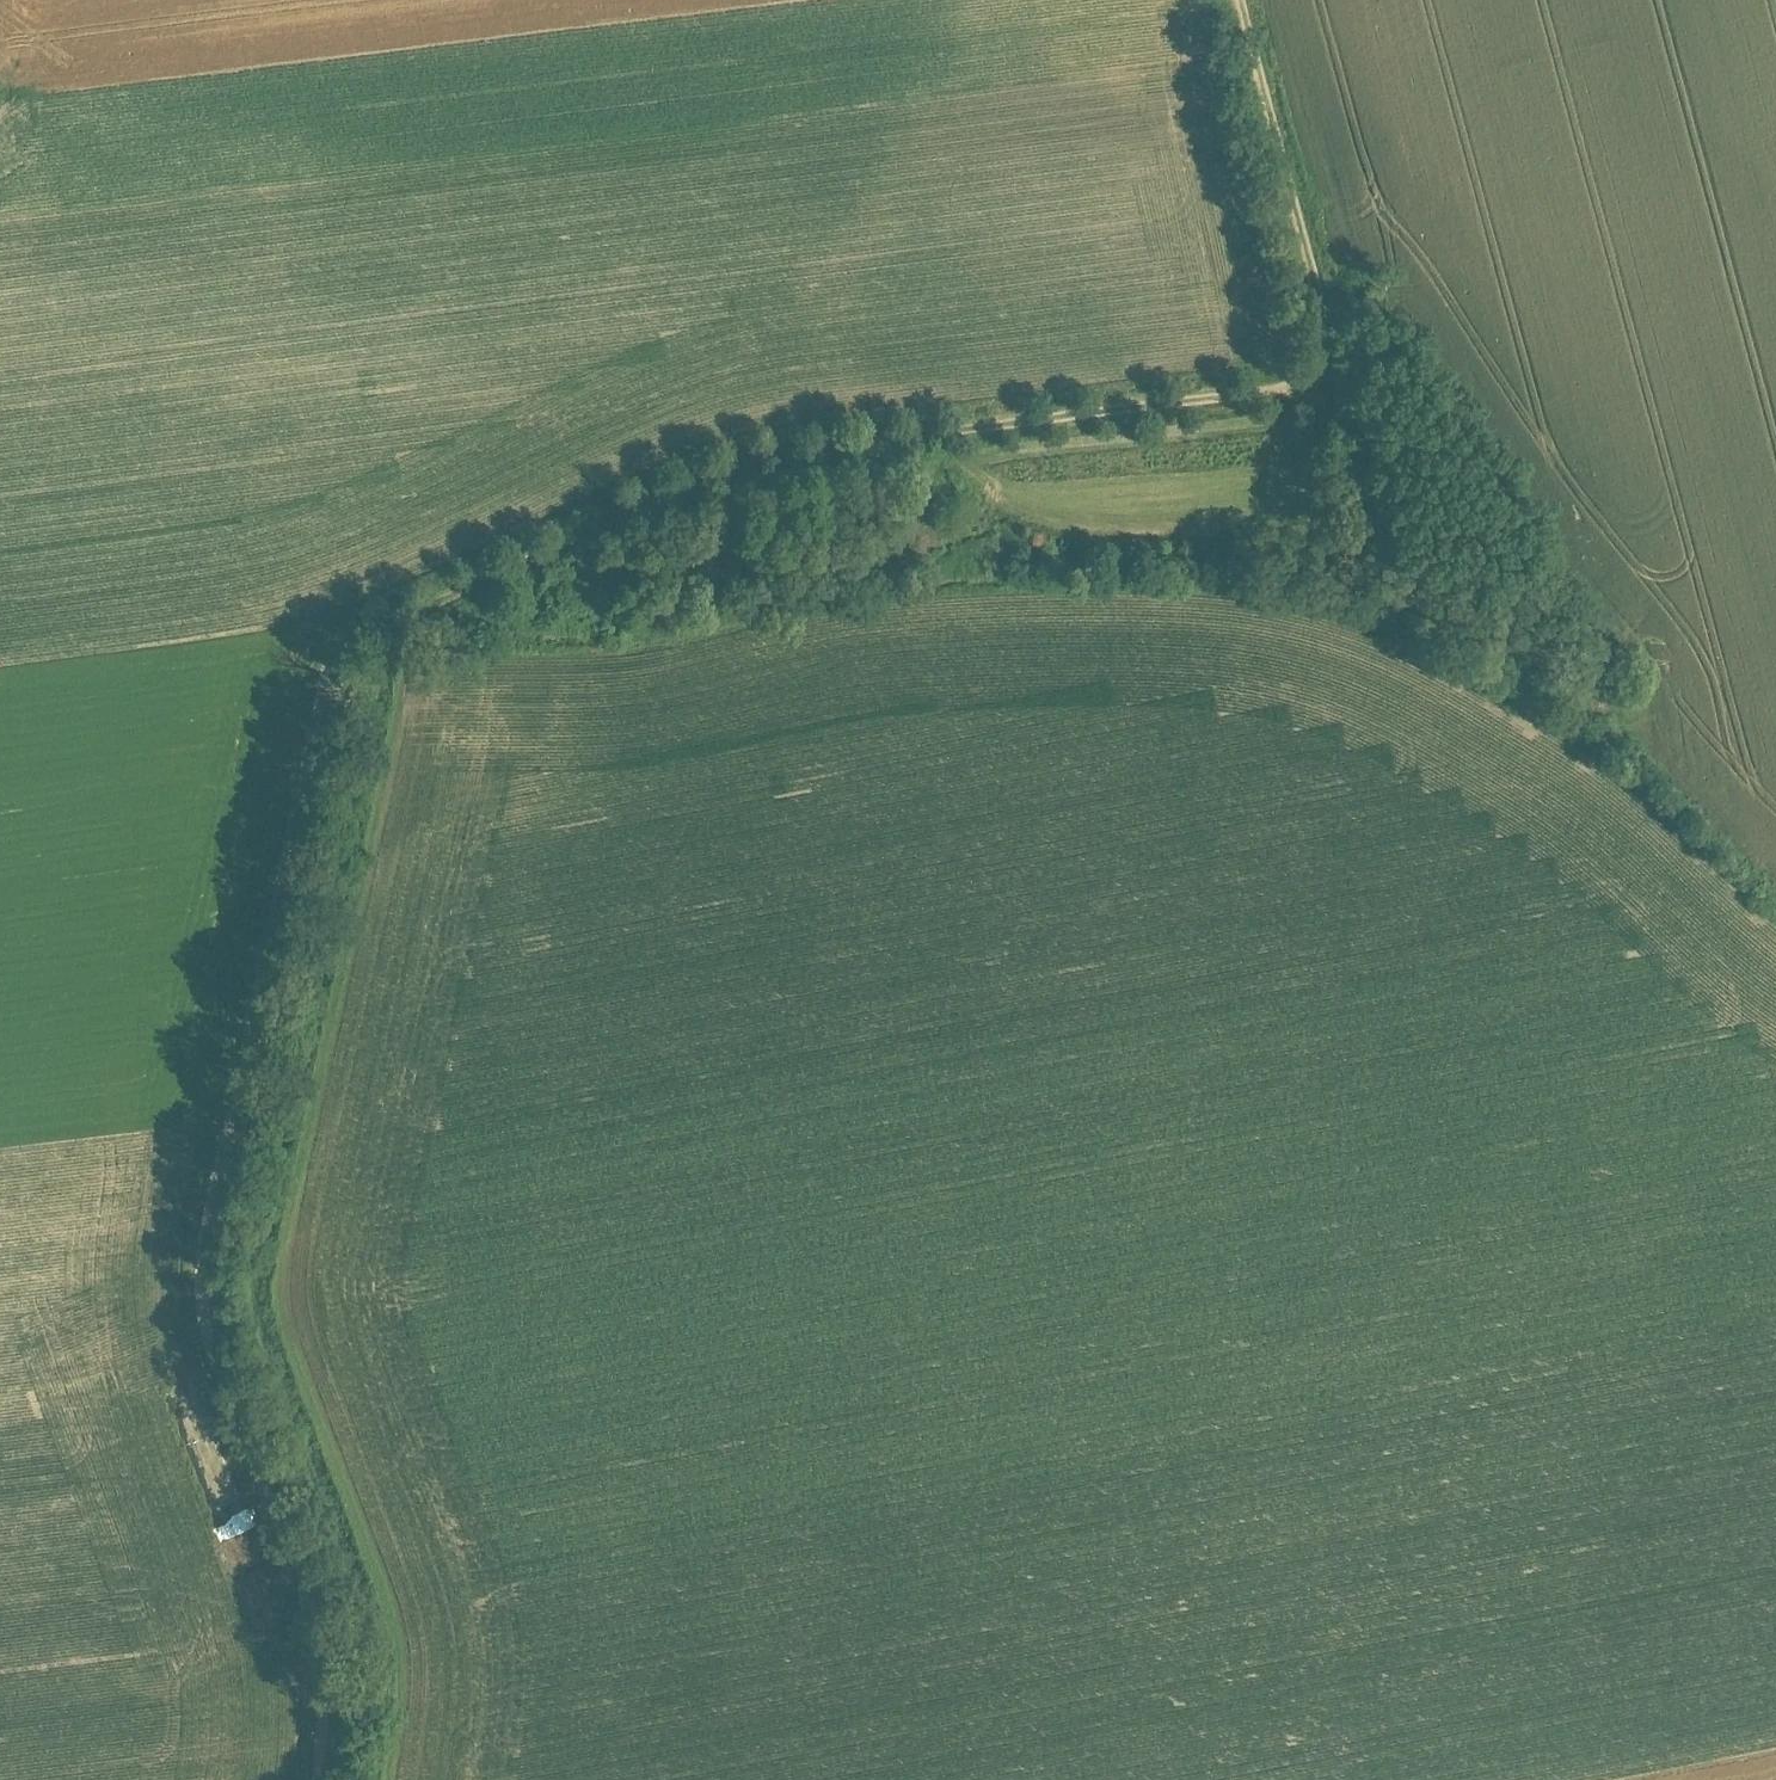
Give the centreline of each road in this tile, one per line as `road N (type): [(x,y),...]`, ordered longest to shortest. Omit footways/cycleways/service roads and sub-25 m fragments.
road 1 (track): [(1239,0),(1314,278),(1325,362),(1308,385),(867,437),(769,456),(377,622),(333,649),(216,1200),(208,1277),(221,1369),(310,1620),(323,1693),(320,1779)]

